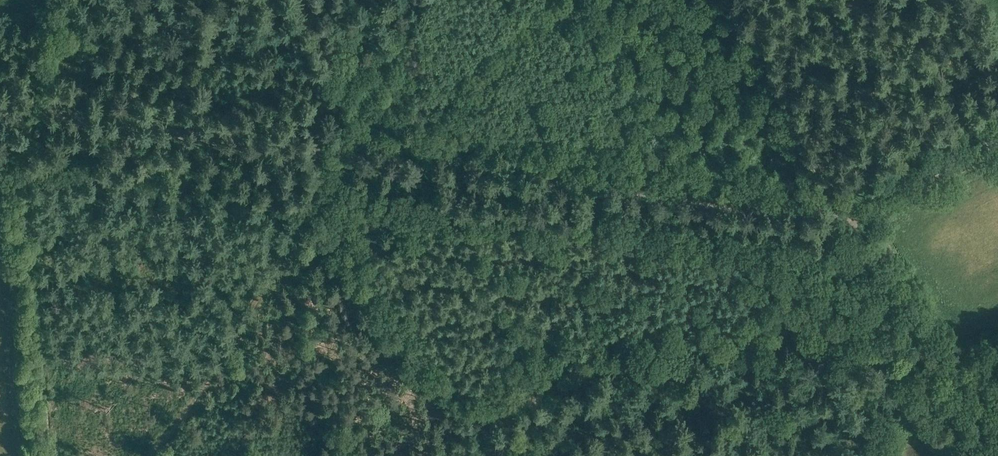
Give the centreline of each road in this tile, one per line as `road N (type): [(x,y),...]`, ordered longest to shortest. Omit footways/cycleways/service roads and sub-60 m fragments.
road 1 (tertiary): [(997,140),(847,217),(813,222),(0,108)]
road 2 (track): [(997,165),(842,247),(802,370),(719,455)]
road 3 (track): [(151,455),(231,347),(333,158)]
road 4 (track): [(730,0),(819,175),(813,222)]
road 5 (track): [(847,217),(944,393)]
road 6 (track): [(305,0),(343,80),(337,158)]
road 7 (track): [(341,128),(423,0)]

